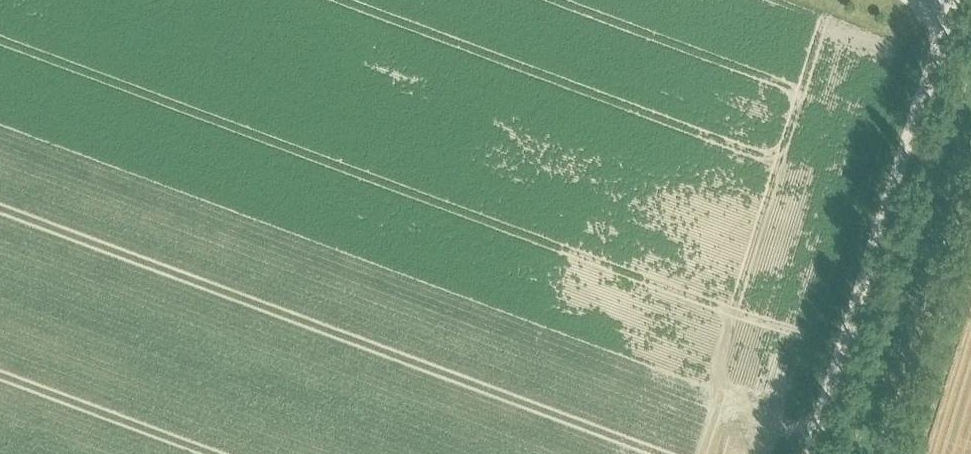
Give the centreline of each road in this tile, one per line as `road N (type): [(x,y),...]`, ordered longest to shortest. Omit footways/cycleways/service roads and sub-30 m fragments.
road 1 (unclassified): [(811,453),(954,0)]

